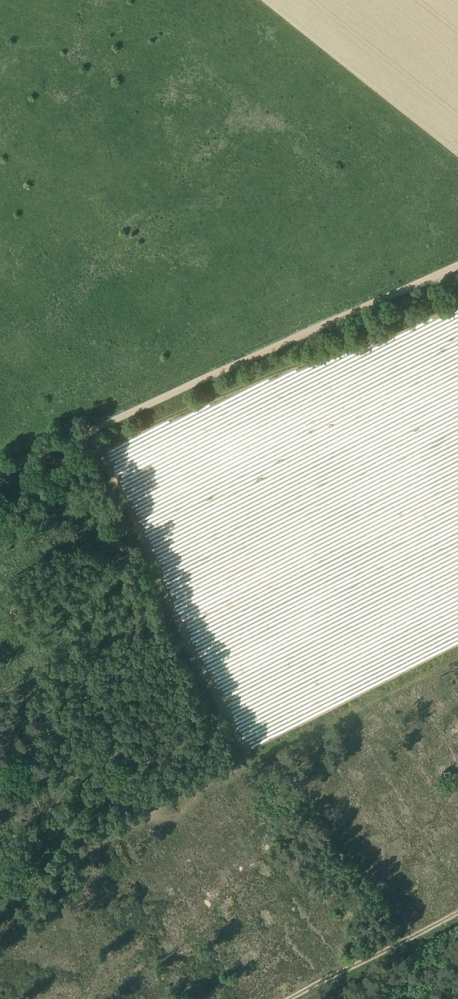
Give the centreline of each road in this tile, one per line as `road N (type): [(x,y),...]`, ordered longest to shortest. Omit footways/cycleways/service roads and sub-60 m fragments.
road 1 (track): [(0,471),(457,266)]
road 2 (track): [(457,916),(298,998)]

